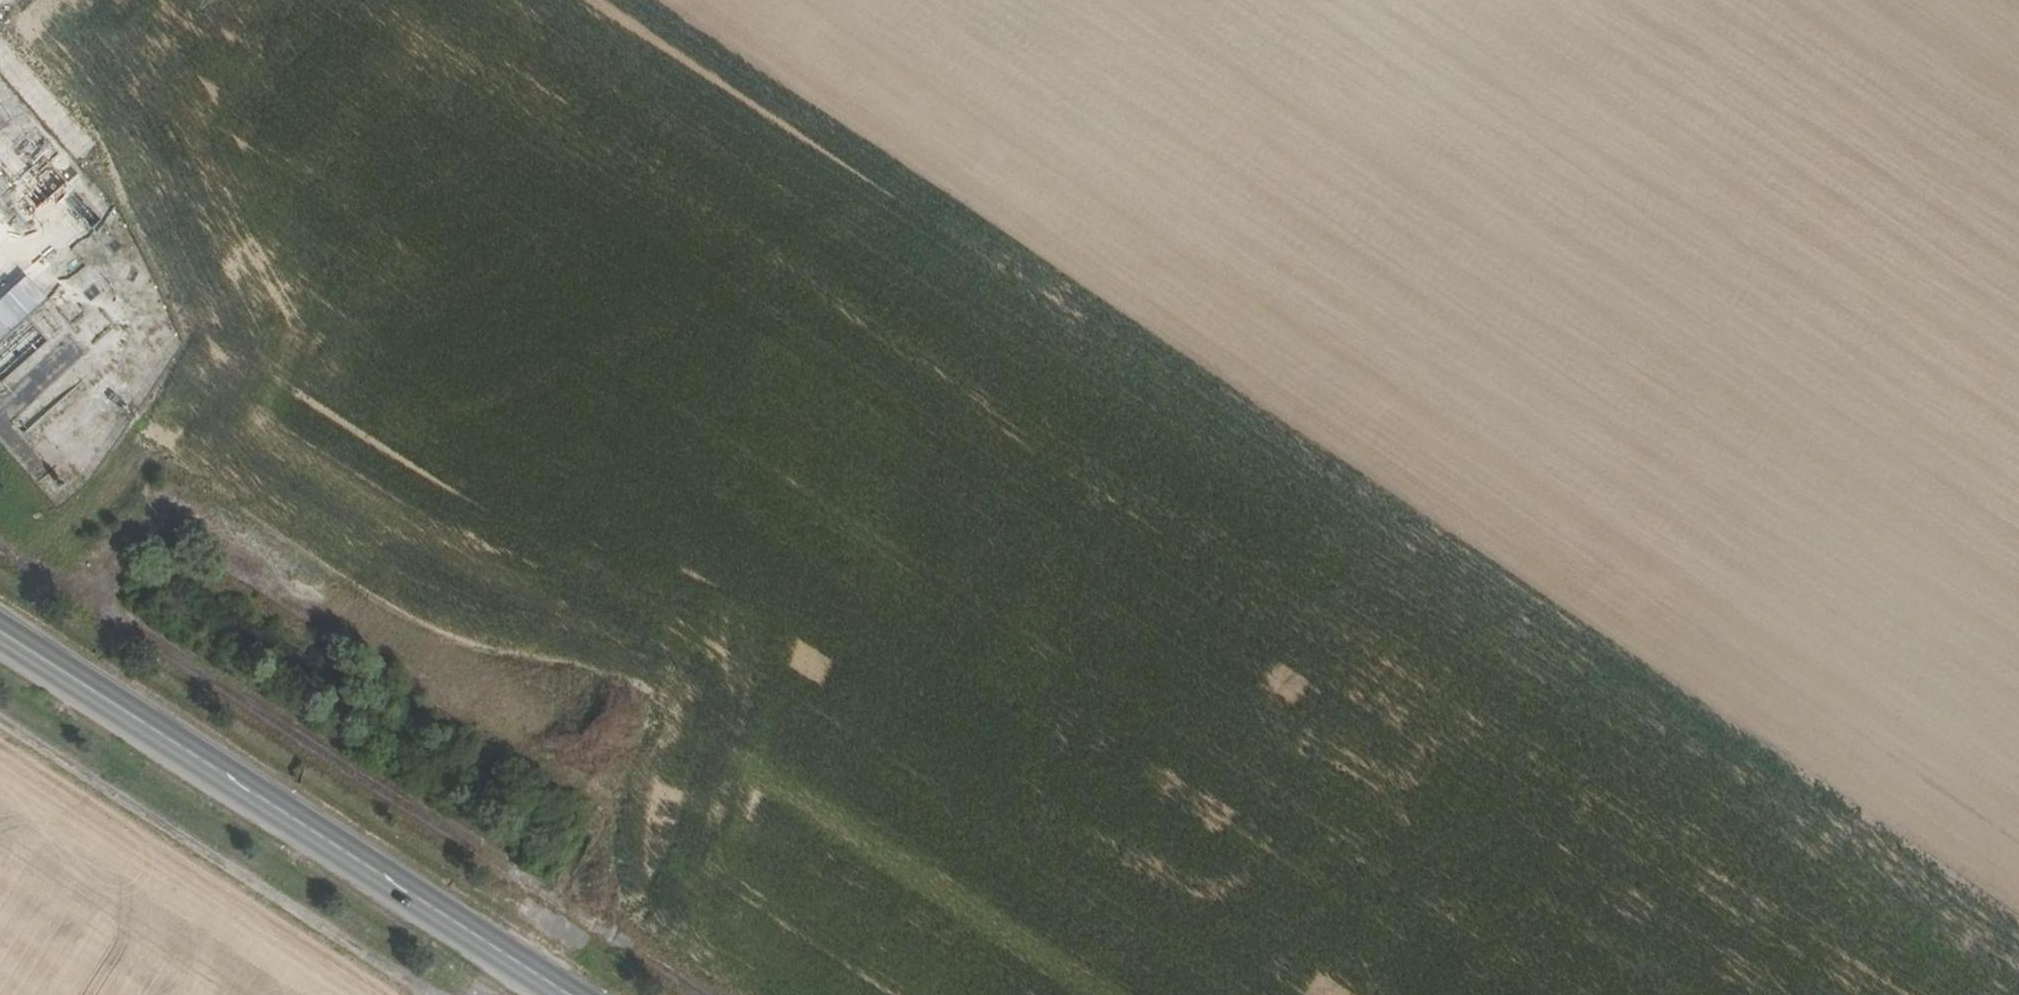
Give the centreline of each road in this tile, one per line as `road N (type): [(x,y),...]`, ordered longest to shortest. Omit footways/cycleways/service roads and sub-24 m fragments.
road 1 (track): [(0,550),(704,994)]
road 2 (secondary): [(0,635),(565,994)]
road 3 (track): [(0,721),(431,994)]

